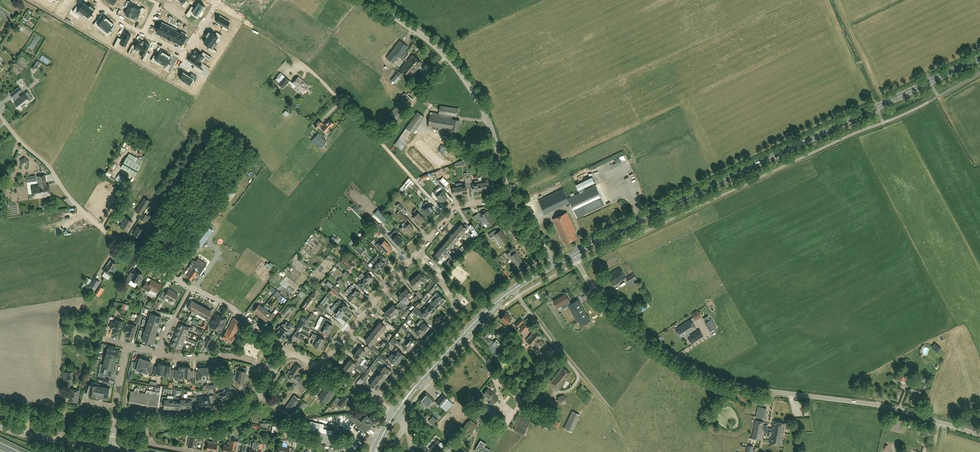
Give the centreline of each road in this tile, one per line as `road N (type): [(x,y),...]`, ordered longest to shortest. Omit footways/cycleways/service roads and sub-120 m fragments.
road 1 (unclassified): [(938,423),(707,375),(601,296),(573,254)]
road 2 (secondary): [(635,222),(979,57)]
road 3 (residential): [(188,285),(92,221),(0,115)]
road 4 (tertiary): [(510,197),(488,121),(462,76),(370,0)]
road 5 (secondary): [(394,415),(480,317),(556,264)]
road 6 (residential): [(378,400),(454,311),(418,251)]
road 7 (residential): [(94,0),(182,51),(214,5)]
road 8 (residential): [(319,368),(418,251)]
road 9 (residential): [(145,425),(231,414),(275,370)]
road 10 (residential): [(289,353),(233,307),(188,285)]

